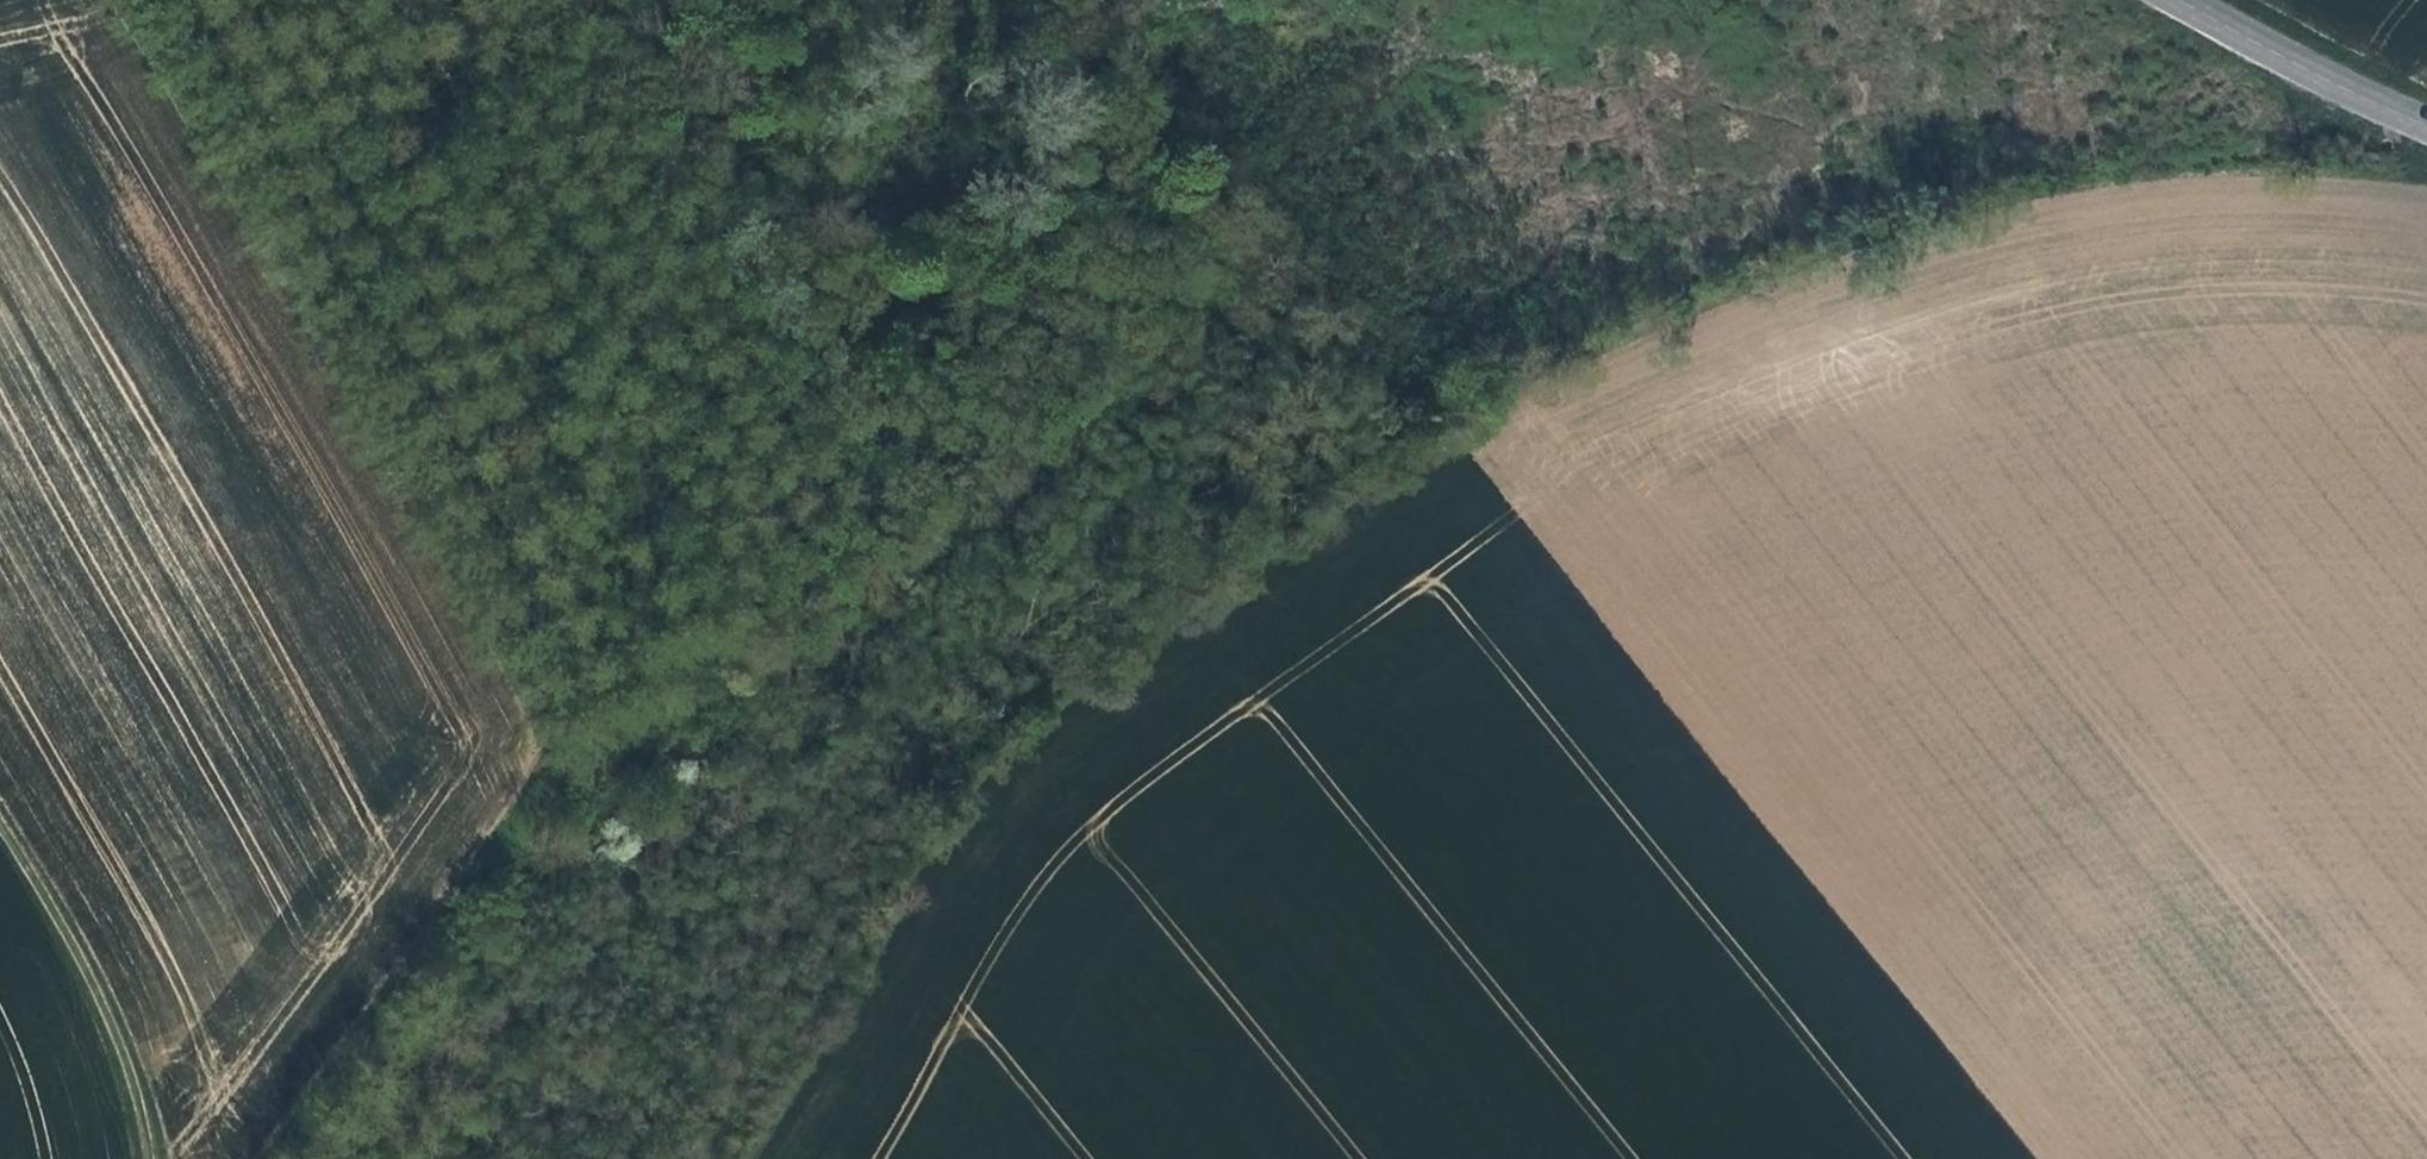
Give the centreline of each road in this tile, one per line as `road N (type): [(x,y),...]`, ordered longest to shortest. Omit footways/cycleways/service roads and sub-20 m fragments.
road 1 (track): [(150,1158),(116,1033),(69,935),(0,823)]
road 2 (secondary): [(2179,0),(2426,123)]

